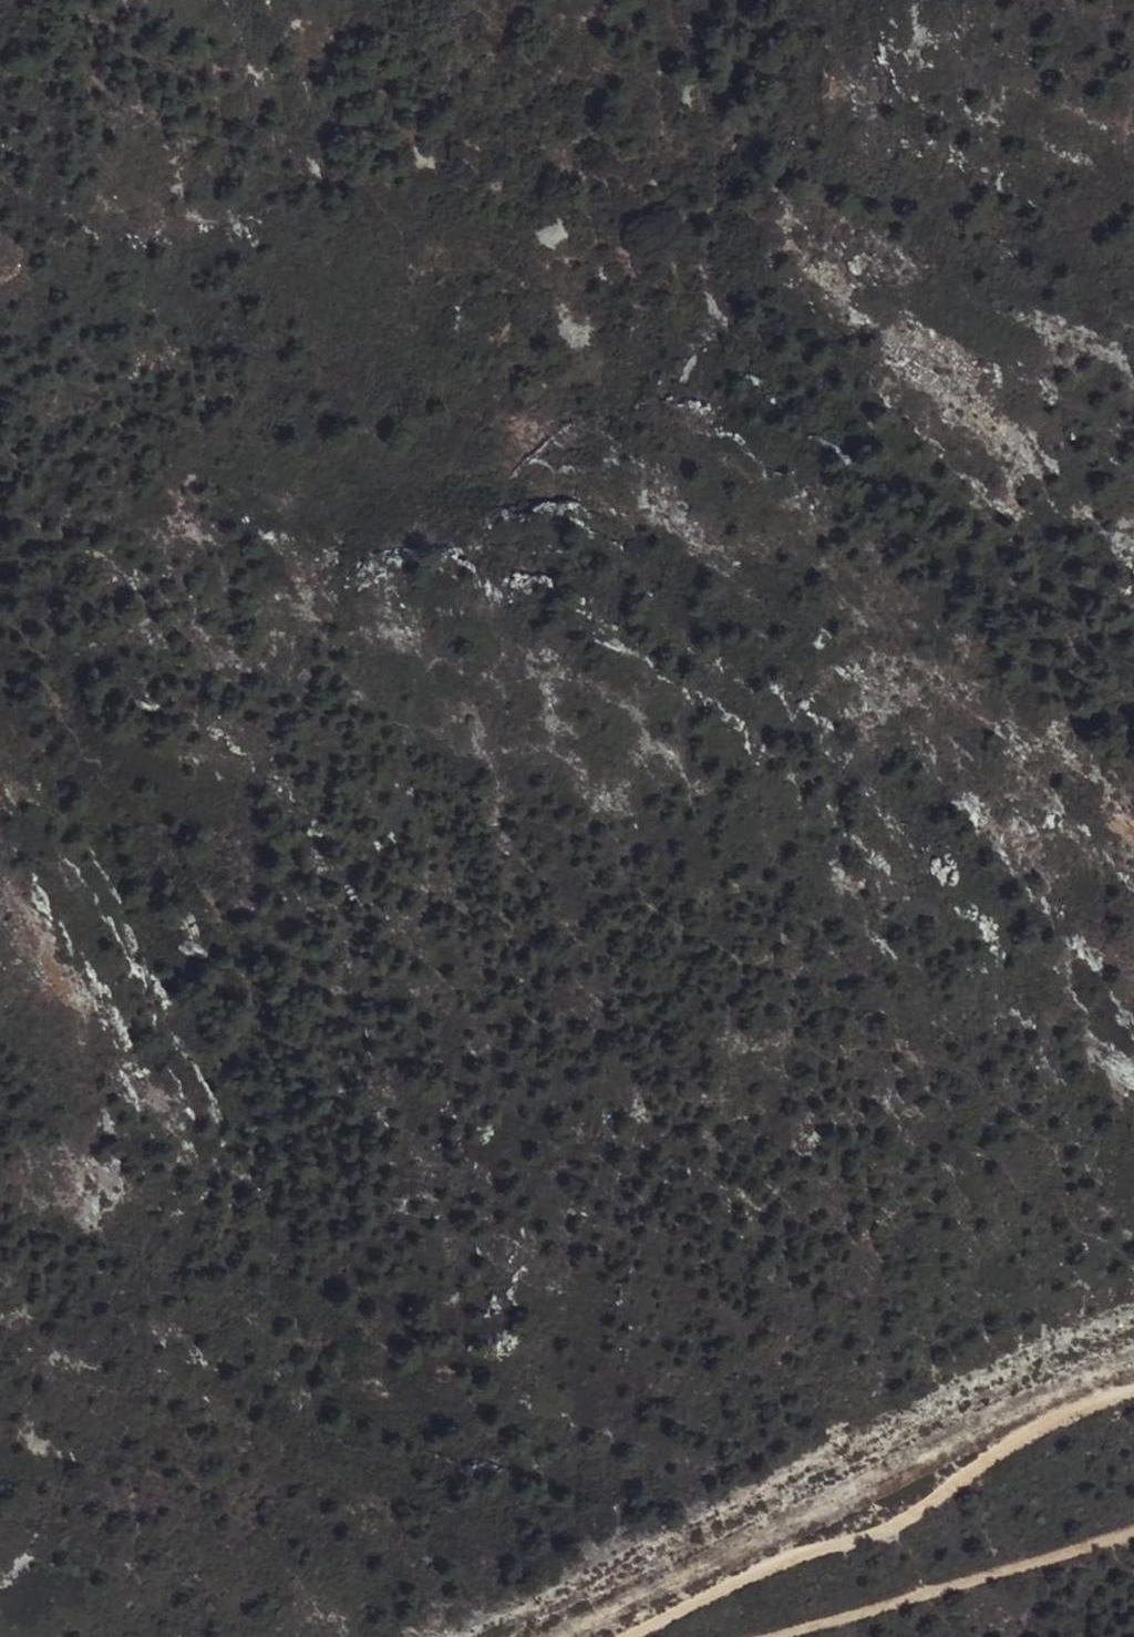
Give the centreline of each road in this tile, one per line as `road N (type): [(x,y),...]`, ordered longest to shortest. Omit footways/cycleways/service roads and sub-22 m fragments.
road 1 (track): [(1133,1393),(999,1445),(902,1513),(735,1575),(619,1636)]
road 2 (track): [(764,1636),(1133,1536)]

